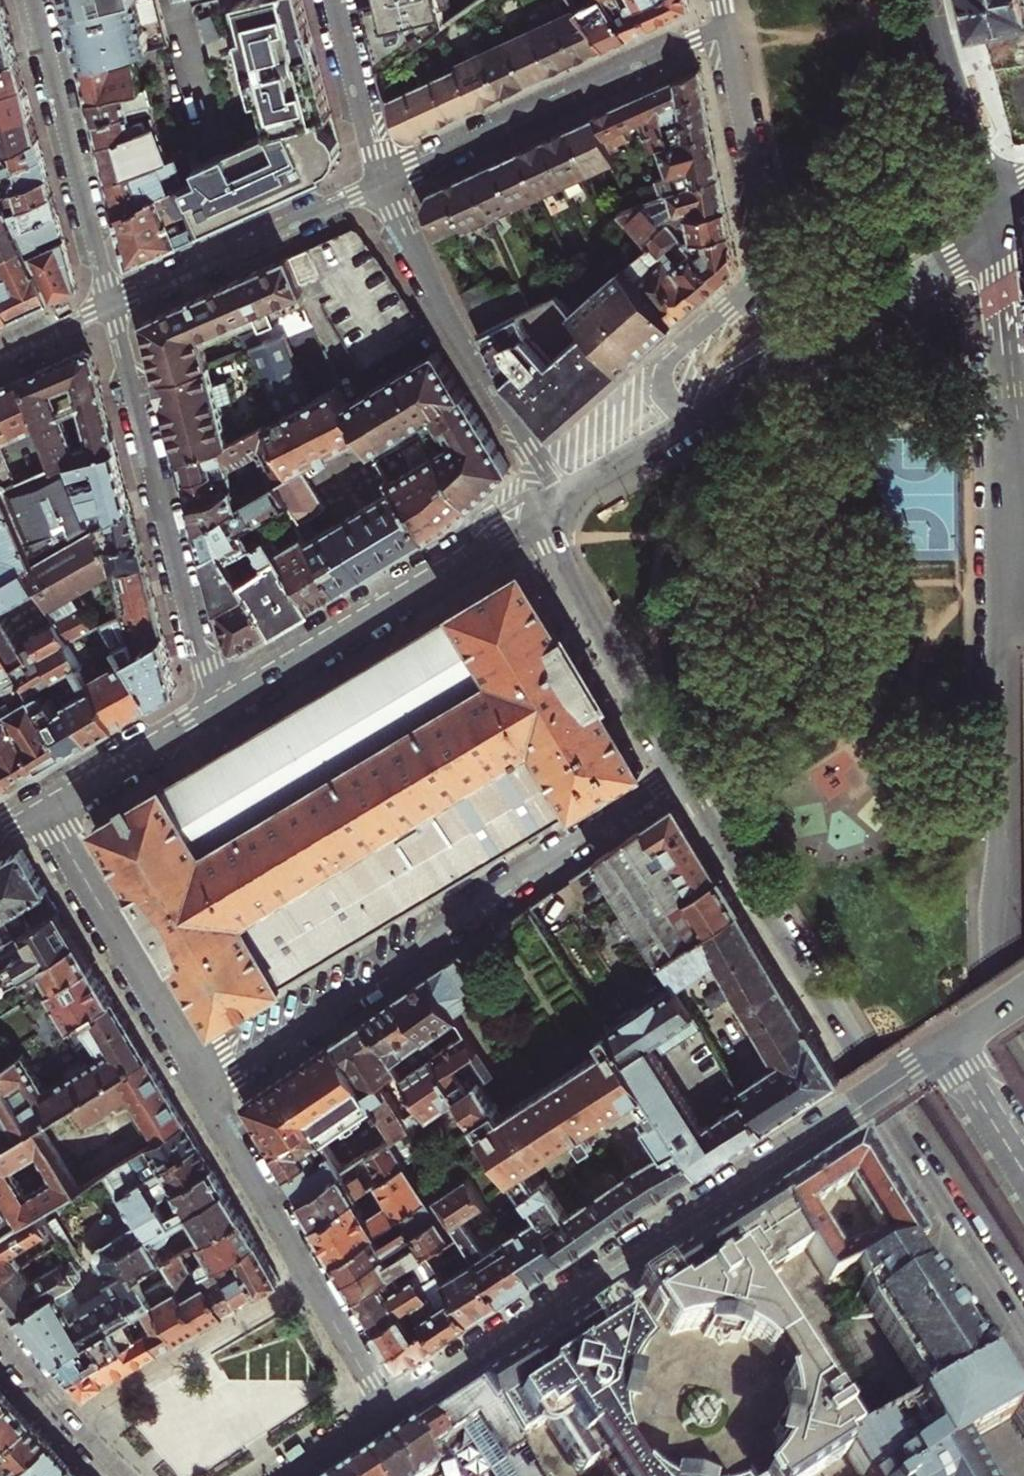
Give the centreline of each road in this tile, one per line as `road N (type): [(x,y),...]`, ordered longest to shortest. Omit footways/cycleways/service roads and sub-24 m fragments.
road 1 (tertiary): [(946,1051),(394,1410)]
road 2 (tertiary): [(681,772),(1023,1327)]
road 3 (tertiary): [(1023,1037),(998,985),(991,931),(1014,420)]
road 4 (residential): [(681,772),(201,1085)]
road 5 (residential): [(689,419),(665,387),(664,372),(749,295),(763,266),(724,26)]
road 6 (residential): [(213,707),(112,309)]
road 7 (tertiary): [(213,707),(544,509)]
road 8 (residential): [(201,1085),(394,1410)]
road 9 (residential): [(382,180),(724,26)]
road 10 (residential): [(382,180),(392,214),(528,449),(544,509)]
road 11 (tertiary): [(994,240),(689,419)]
road 12 (residential): [(38,807),(201,1085)]
road 13 (residential): [(112,309),(36,0)]
road 14 (residential): [(112,309),(382,180)]
road 15 (tertiary): [(544,509),(582,602),(681,772)]
road 16 (tertiary): [(988,220),(930,0)]
road 17 (tertiary): [(38,807),(213,707)]
road 18 (residential): [(336,0),(382,180)]
road 19 (residential): [(121,1475),(0,1338)]
road 20 (tertiary): [(1014,420),(994,240)]
road 21 (tertiary): [(689,419),(544,509)]
road 22 (tertiary): [(1023,1176),(946,1051)]
road 23 (residential): [(0,359),(112,309)]
road 24 (tertiary): [(394,1410),(290,1475)]

